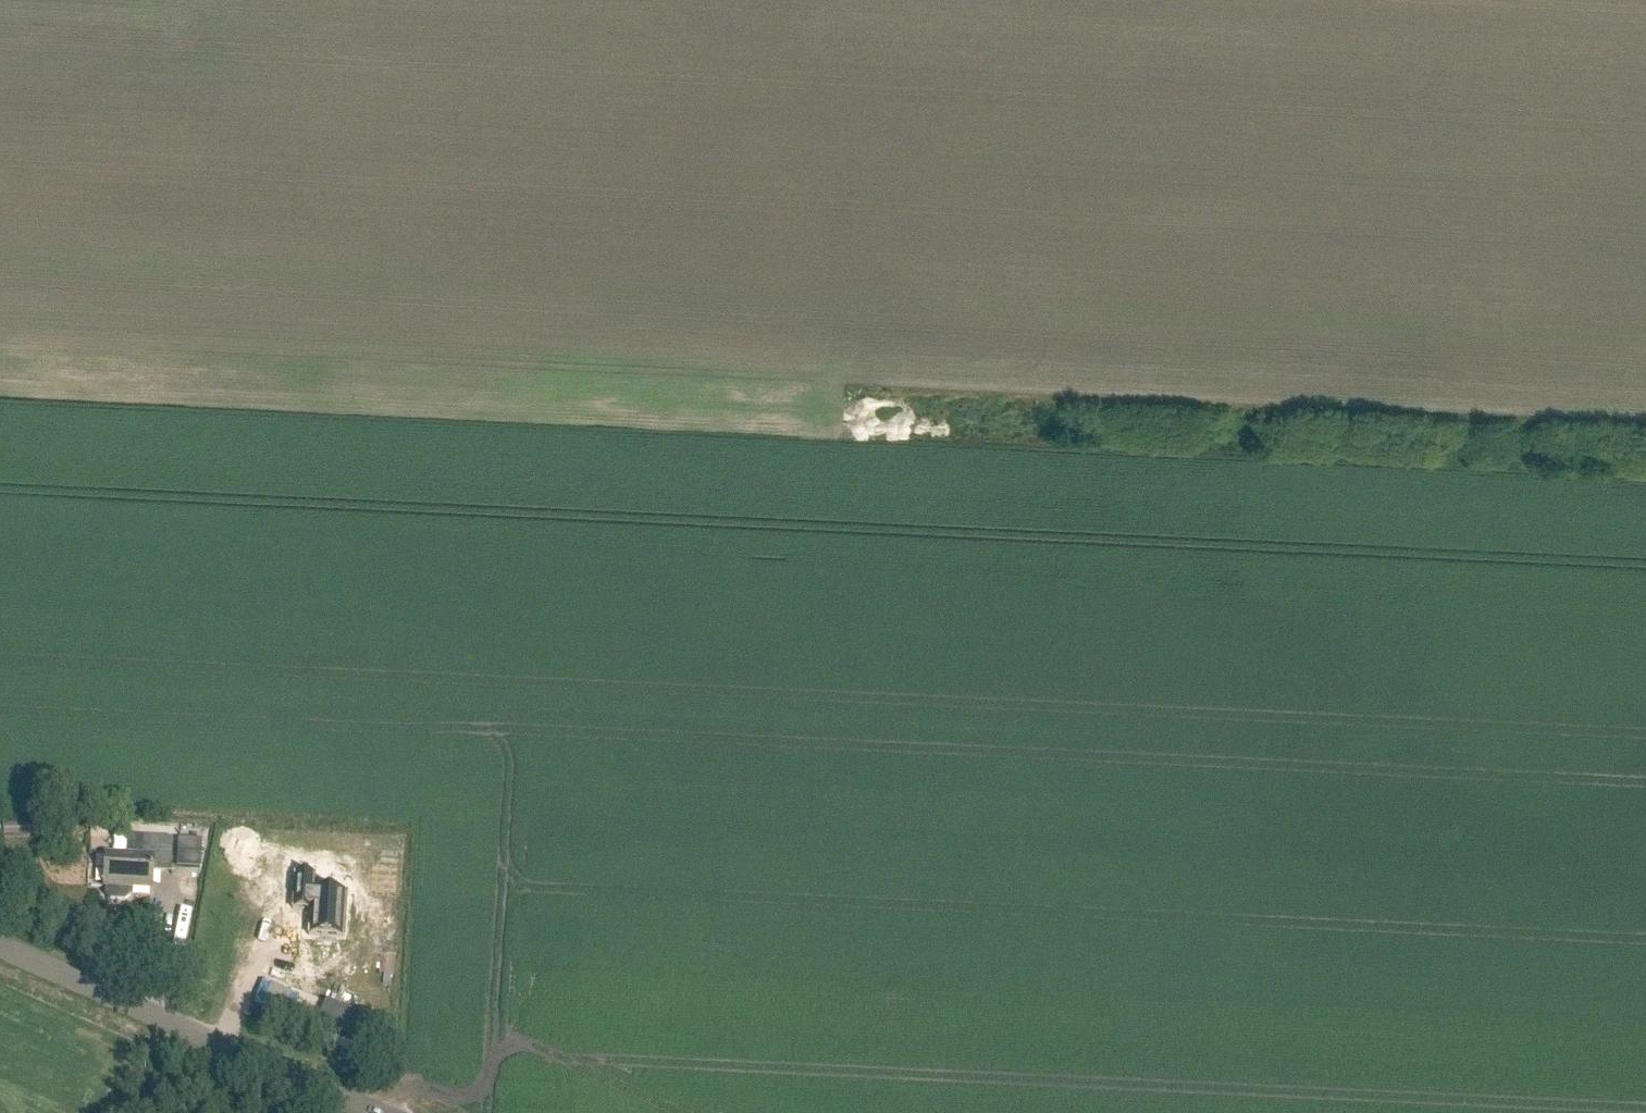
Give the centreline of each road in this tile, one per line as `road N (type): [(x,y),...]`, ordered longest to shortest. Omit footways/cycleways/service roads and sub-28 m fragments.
road 1 (unclassified): [(372,1112),(0,949)]

